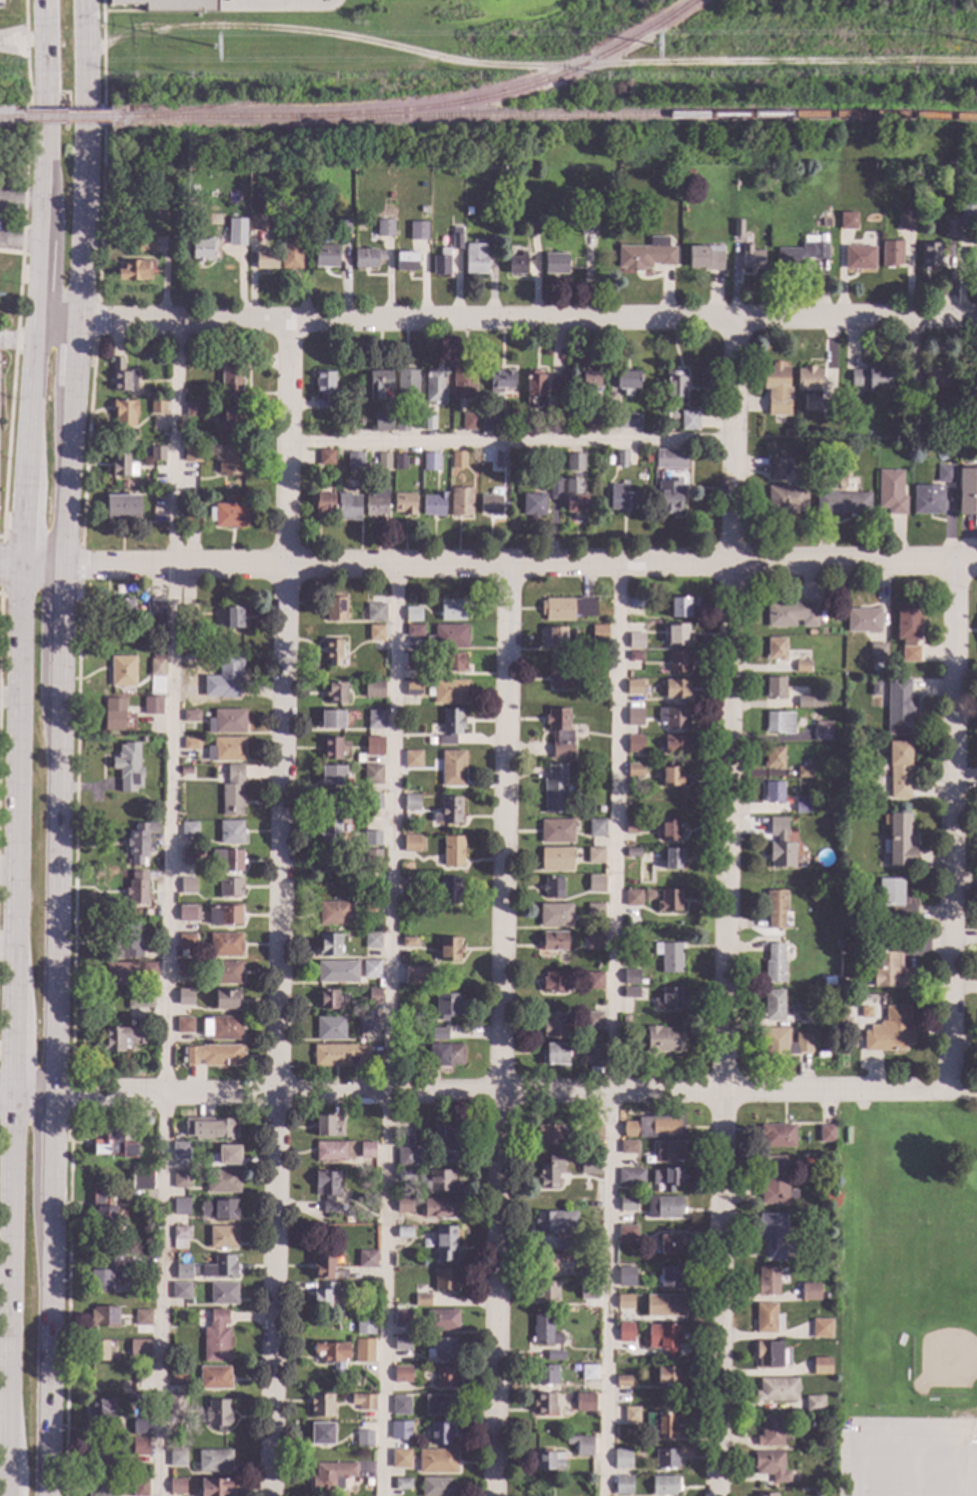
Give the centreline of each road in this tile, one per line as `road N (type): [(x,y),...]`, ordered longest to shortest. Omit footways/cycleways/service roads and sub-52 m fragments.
road 1 (primary): [(48,157),(23,567),(7,1495)]
road 2 (residential): [(731,321),(716,1495)]
road 3 (residential): [(506,565),(493,1495)]
road 4 (residential): [(287,566),(271,1495)]
road 5 (residential): [(948,1089),(51,1096)]
road 6 (residential): [(976,318),(81,319)]
road 7 (residential): [(976,563),(287,566)]
road 8 (residential): [(958,563),(948,1089)]
road 9 (primary): [(51,1096),(61,694)]
road 10 (residential): [(289,322),(287,566)]
road 11 (residential): [(287,566),(62,568)]
road 12 (primary): [(46,1383),(49,1207)]
road 13 (primary): [(62,568),(75,399)]
road 14 (primary): [(81,319),(87,160)]
road 15 (primary): [(61,694),(62,568)]

